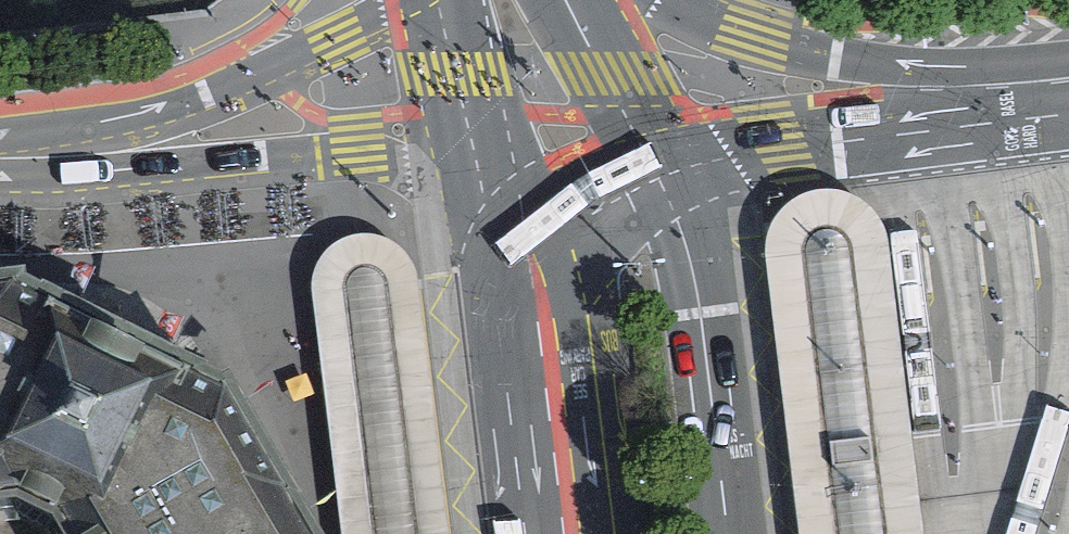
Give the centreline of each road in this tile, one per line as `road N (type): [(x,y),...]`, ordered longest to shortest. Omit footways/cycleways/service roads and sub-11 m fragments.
road 1 (residential): [(20,157),(407,150),(489,161)]
road 2 (unclassified): [(20,157),(209,94),(405,0)]
road 3 (primary): [(727,533),(693,275),(660,179)]
road 4 (unclassified): [(997,106),(753,40),(664,0)]
road 5 (unclassified): [(997,106),(779,139),(660,179)]
road 6 (primary): [(534,282),(571,533)]
road 7 (primary): [(660,179),(565,0)]
road 8 (primary): [(441,0),(489,161)]
road 9 (unclassified): [(660,179),(559,238),(534,282)]
road 10 (primary): [(489,161),(534,282)]

